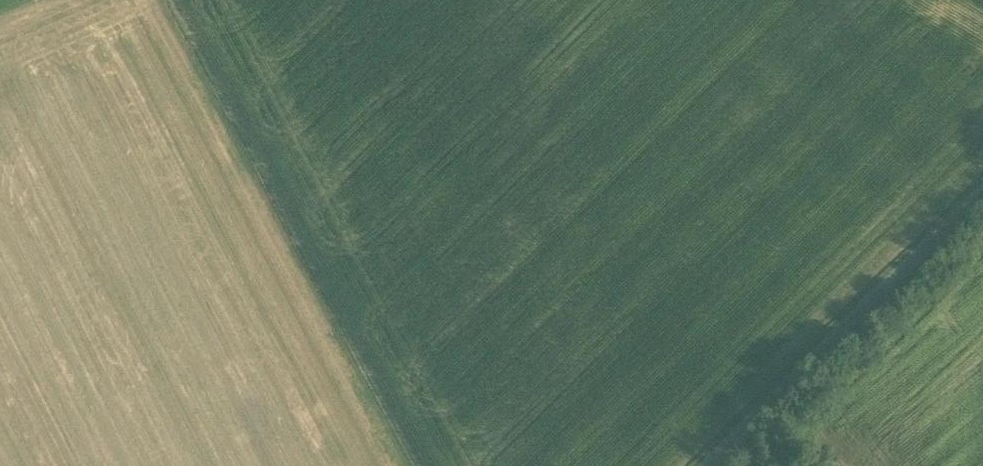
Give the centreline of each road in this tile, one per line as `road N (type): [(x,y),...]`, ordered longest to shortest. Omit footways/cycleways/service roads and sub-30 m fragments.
road 1 (track): [(982,191),(708,465)]

